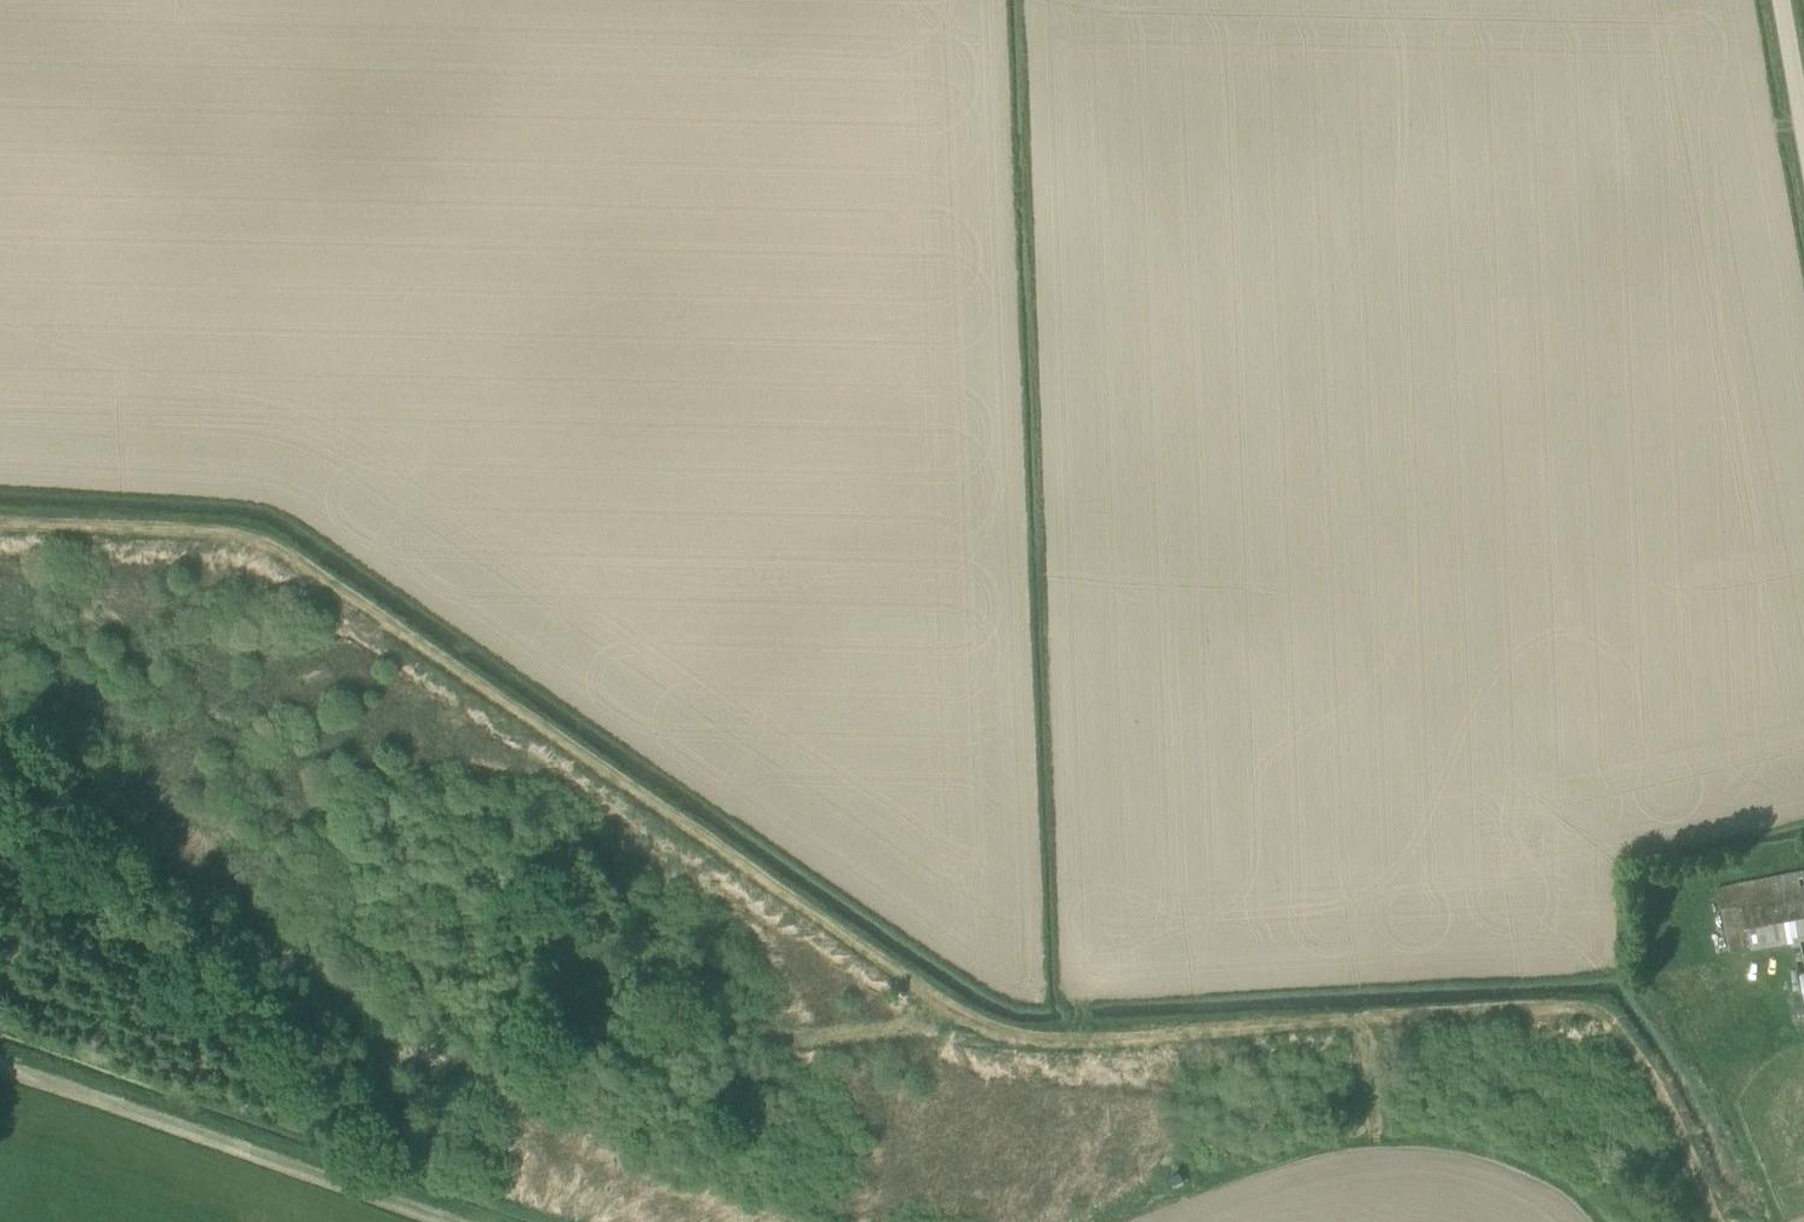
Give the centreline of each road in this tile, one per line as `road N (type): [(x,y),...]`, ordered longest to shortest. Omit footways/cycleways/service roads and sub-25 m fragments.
road 1 (unclassified): [(1803,155),(1776,0)]

